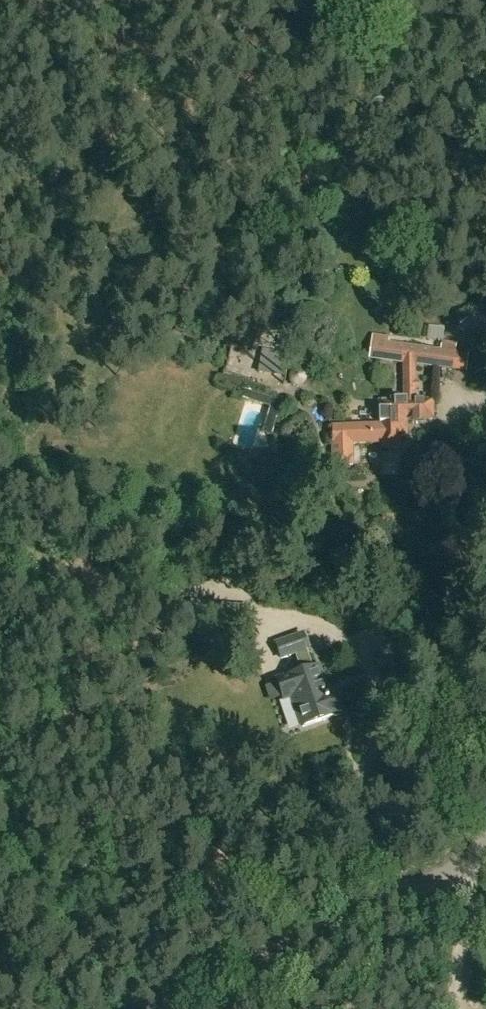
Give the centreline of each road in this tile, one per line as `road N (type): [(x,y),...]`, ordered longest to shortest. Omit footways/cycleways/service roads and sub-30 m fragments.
road 1 (unclassified): [(172,1008),(453,873),(485,846)]
road 2 (track): [(441,1008),(477,856)]

